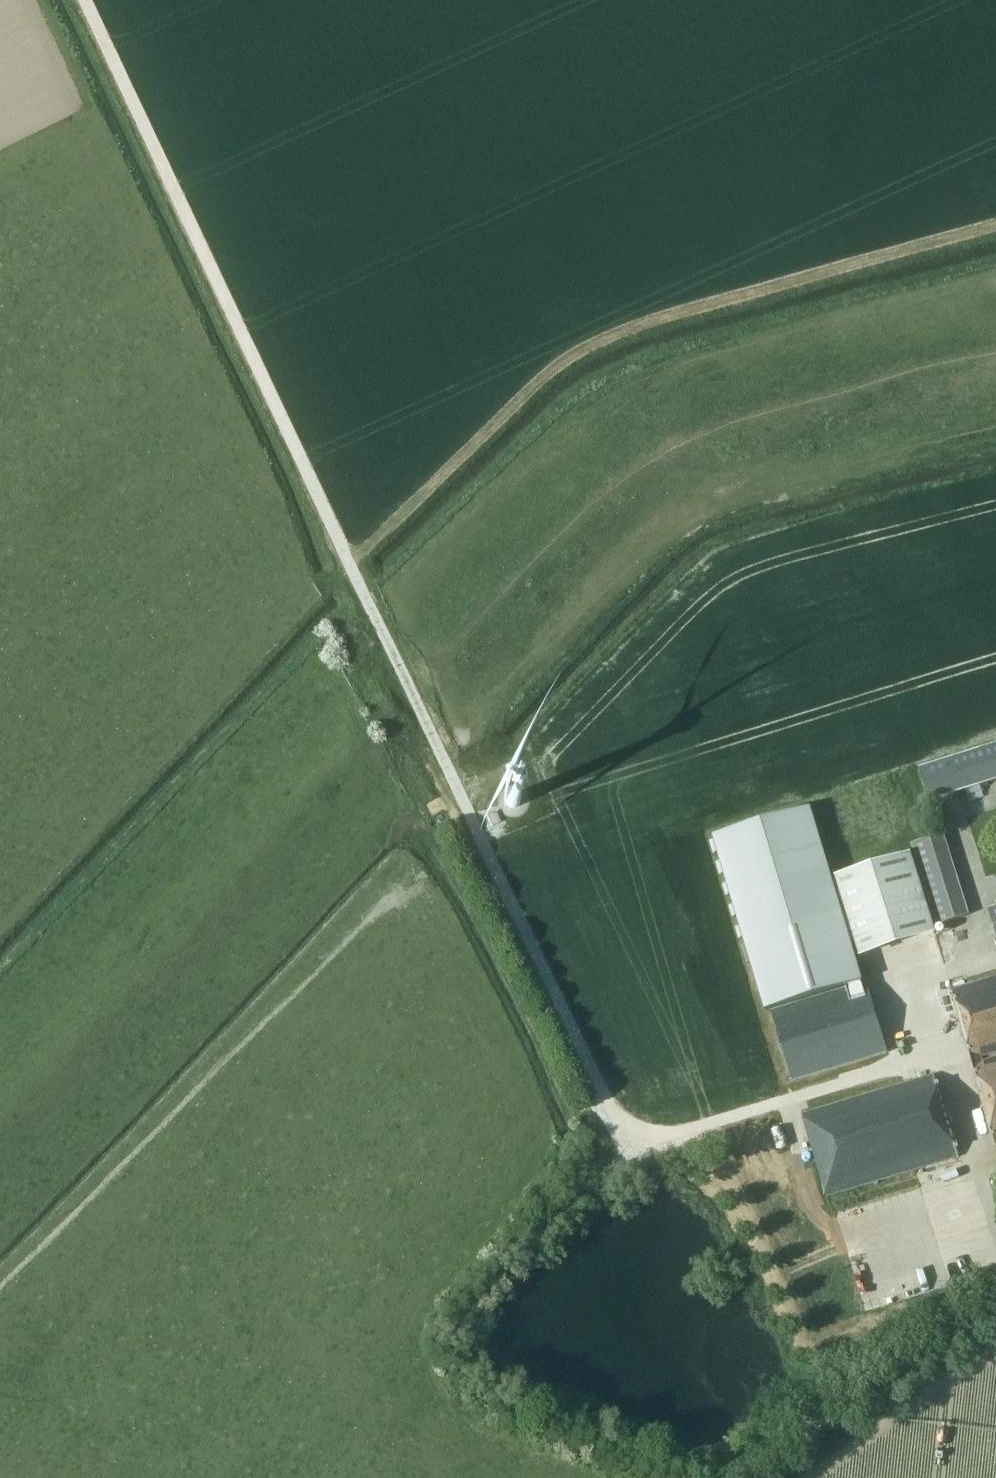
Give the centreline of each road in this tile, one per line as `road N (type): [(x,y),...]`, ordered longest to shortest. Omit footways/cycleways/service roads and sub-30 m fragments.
road 1 (unclassified): [(995,1304),(737,1477)]

